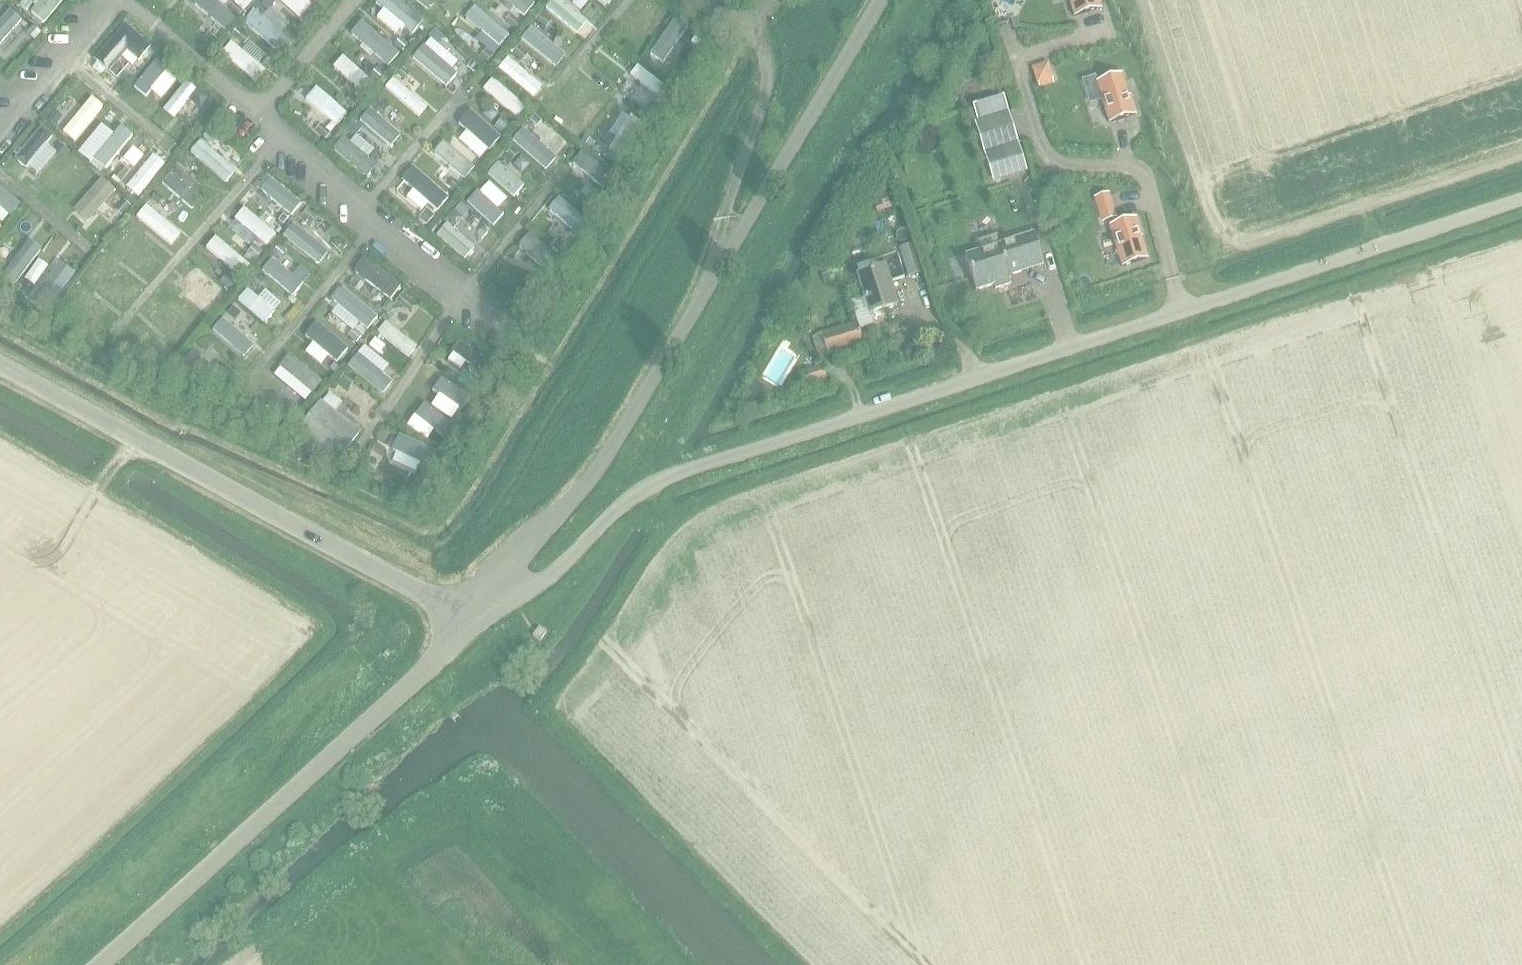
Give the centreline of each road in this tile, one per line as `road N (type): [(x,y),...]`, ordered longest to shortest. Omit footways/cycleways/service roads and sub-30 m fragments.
road 1 (unclassified): [(467,631),(539,585),(657,479),(1521,199)]
road 2 (unclassified): [(467,631),(488,583),(624,431),(878,0)]
road 3 (unclassified): [(467,631),(0,368)]
road 4 (unclassified): [(91,964),(467,631)]
road 5 (track): [(358,451),(455,302),(555,183)]
road 6 (track): [(275,148),(111,336)]
road 7 (track): [(240,391),(372,231)]
road 8 (track): [(454,99),(357,217)]
road 9 (track): [(162,138),(55,52)]

